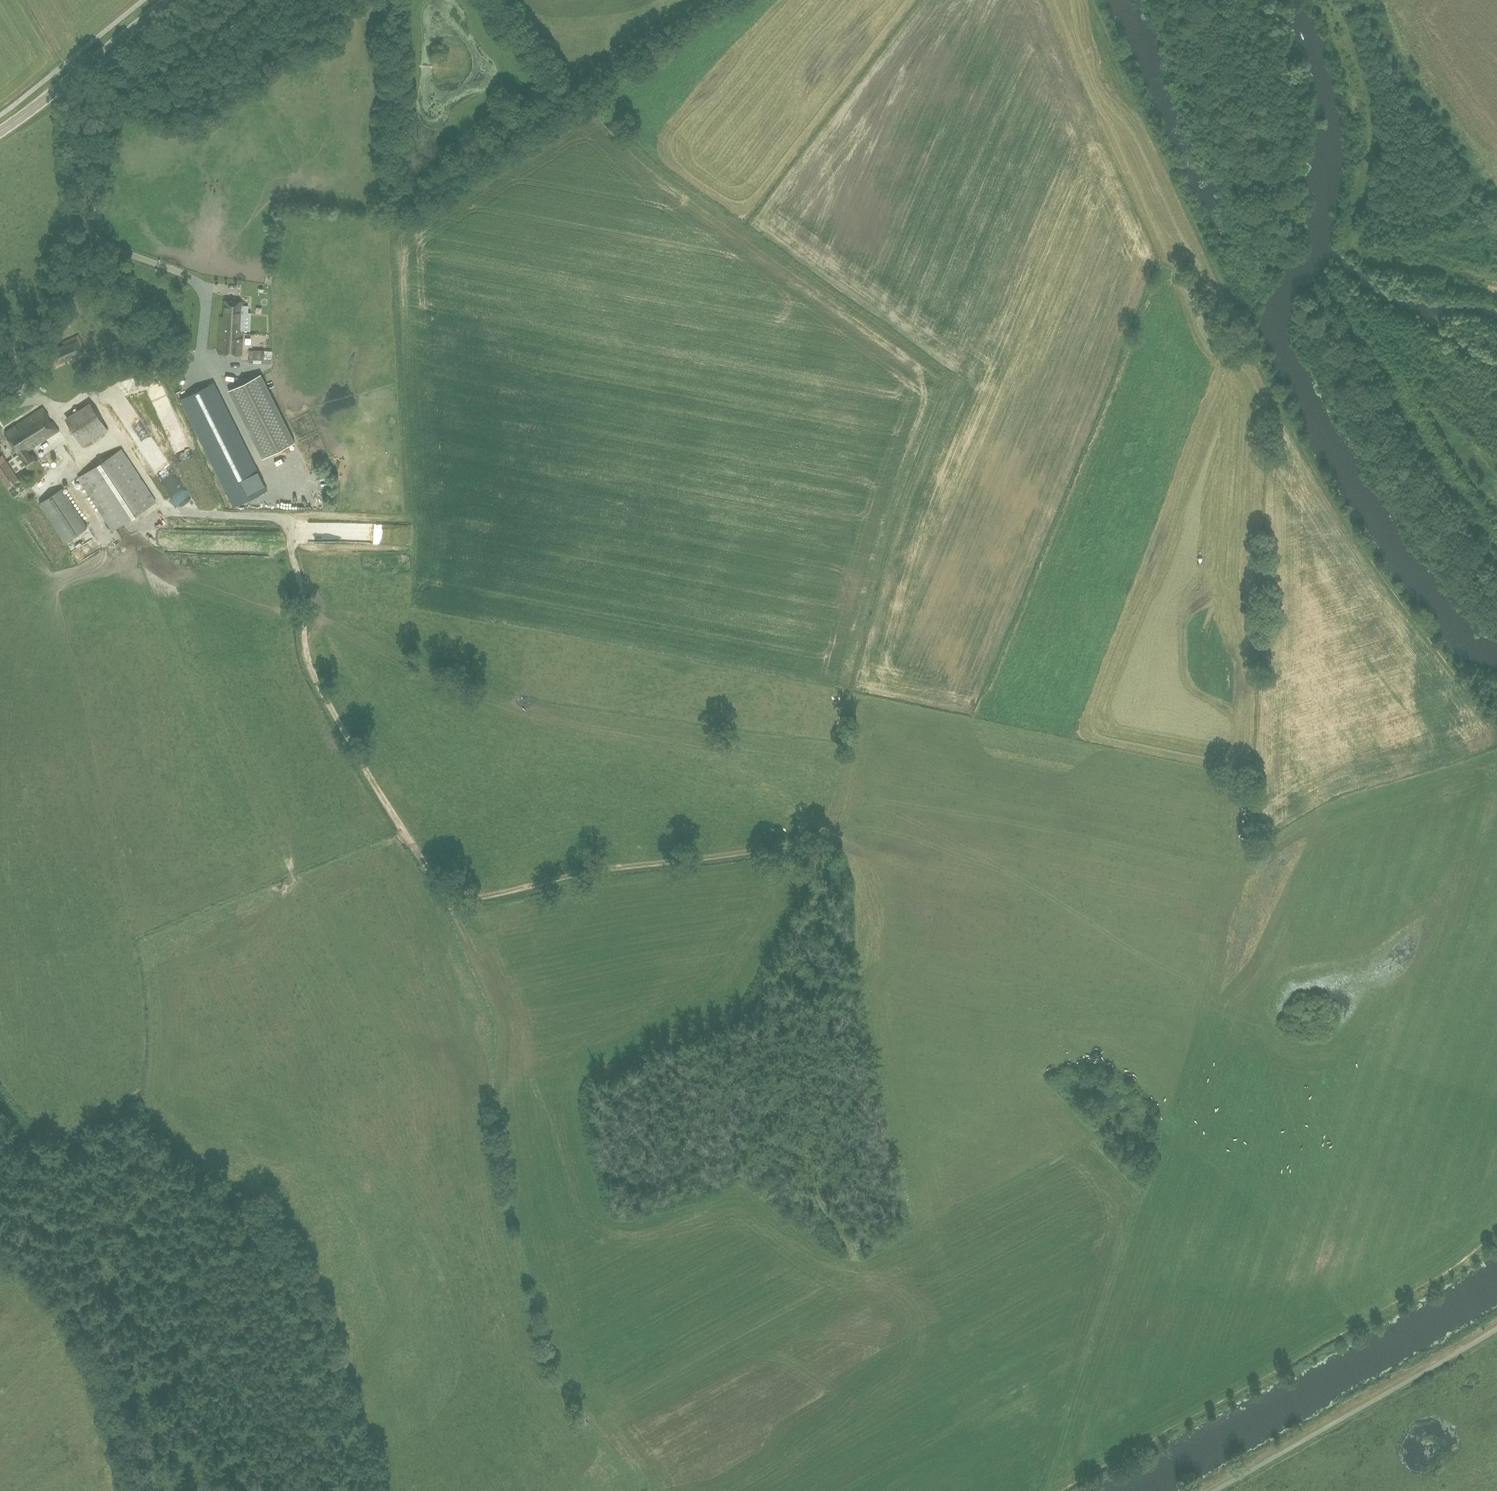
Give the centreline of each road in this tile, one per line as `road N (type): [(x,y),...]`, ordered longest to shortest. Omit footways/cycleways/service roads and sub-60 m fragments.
road 1 (track): [(292,555),(313,674),(447,892),(475,898),(590,871),(802,846),(820,858),(825,878),(794,945),(794,966),(807,977),(849,985)]
road 2 (tertiary): [(0,132),(169,0)]
road 3 (track): [(34,400),(22,382),(85,217)]
road 4 (track): [(266,0),(181,53),(99,56)]

